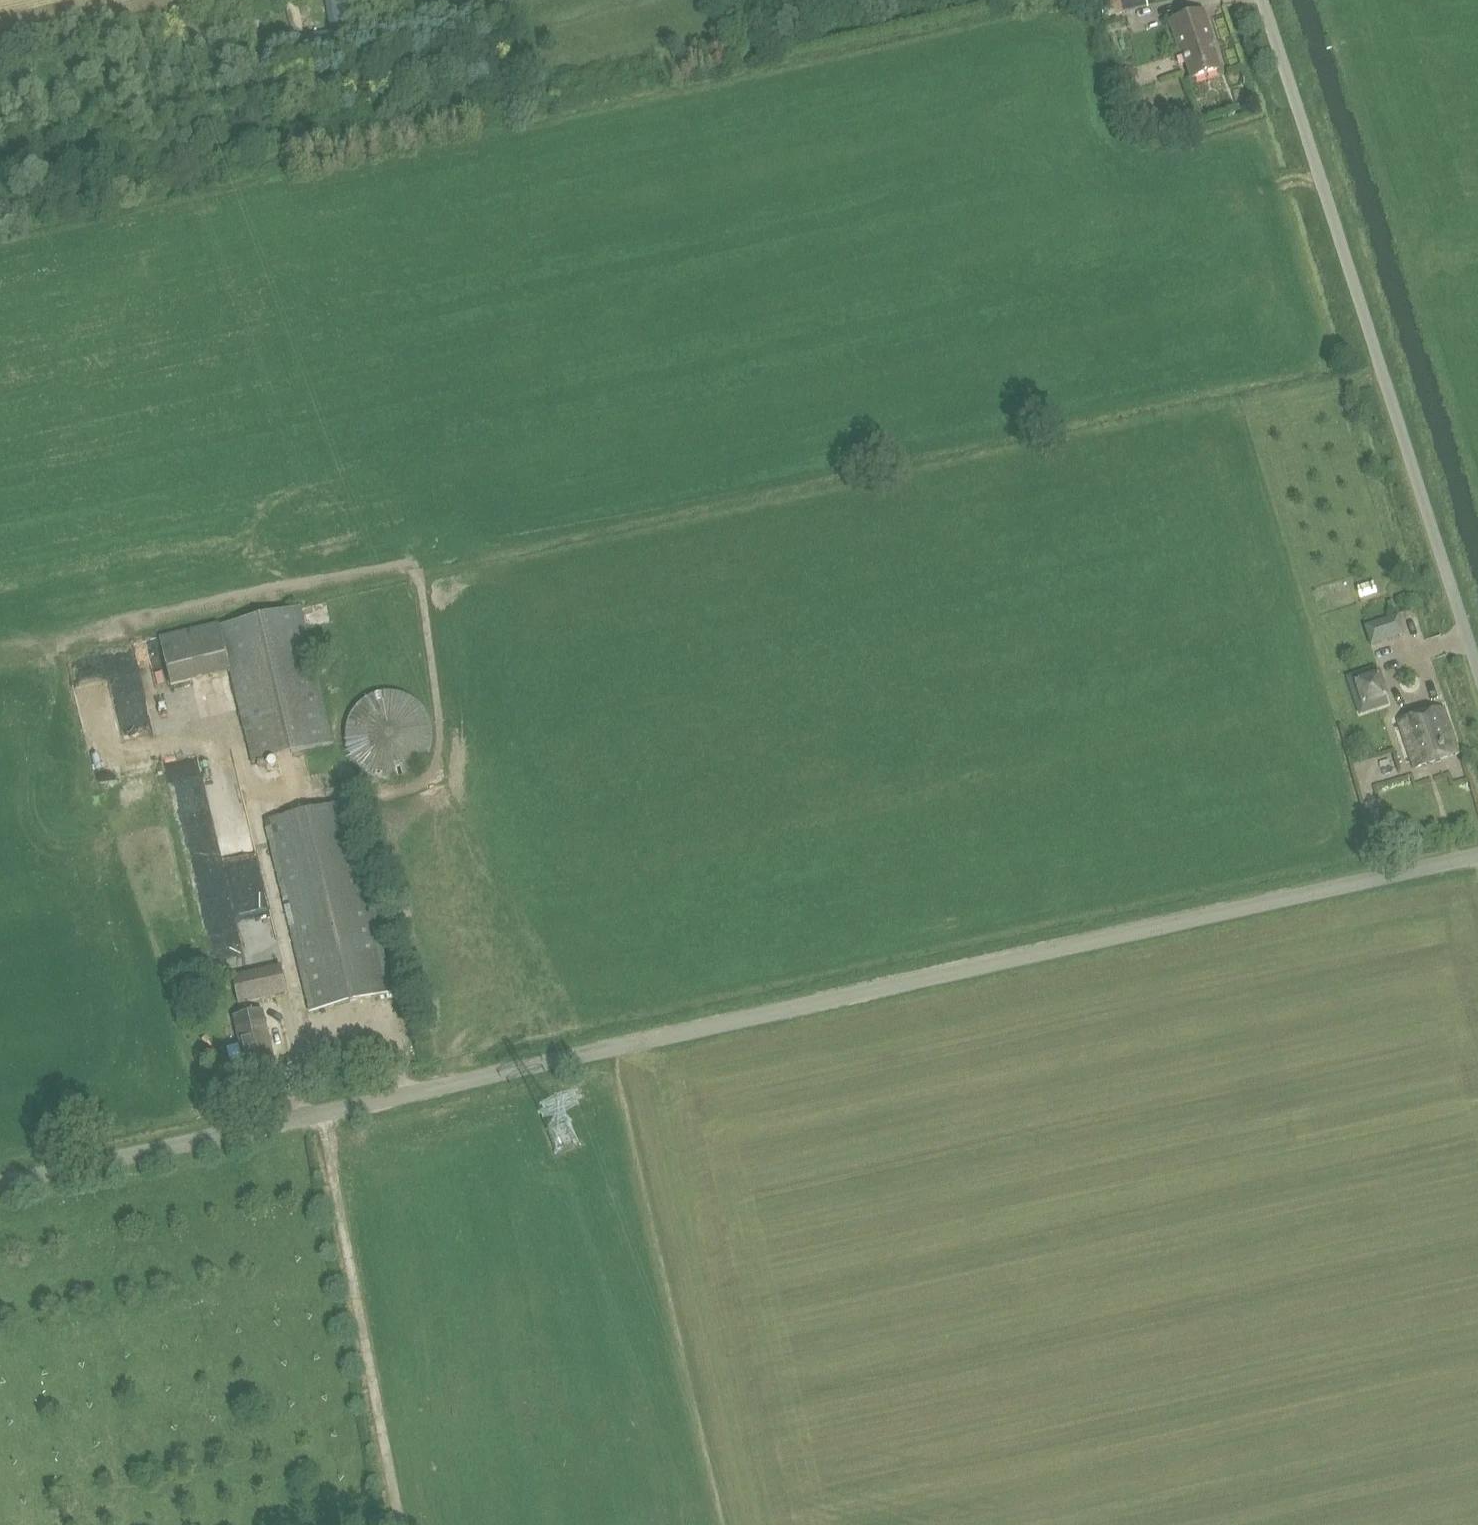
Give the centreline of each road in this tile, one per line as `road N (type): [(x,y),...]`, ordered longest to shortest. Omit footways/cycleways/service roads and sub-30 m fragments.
road 1 (unclassified): [(0,1185),(1477,855)]
road 2 (unclassified): [(1477,691),(1259,0)]

